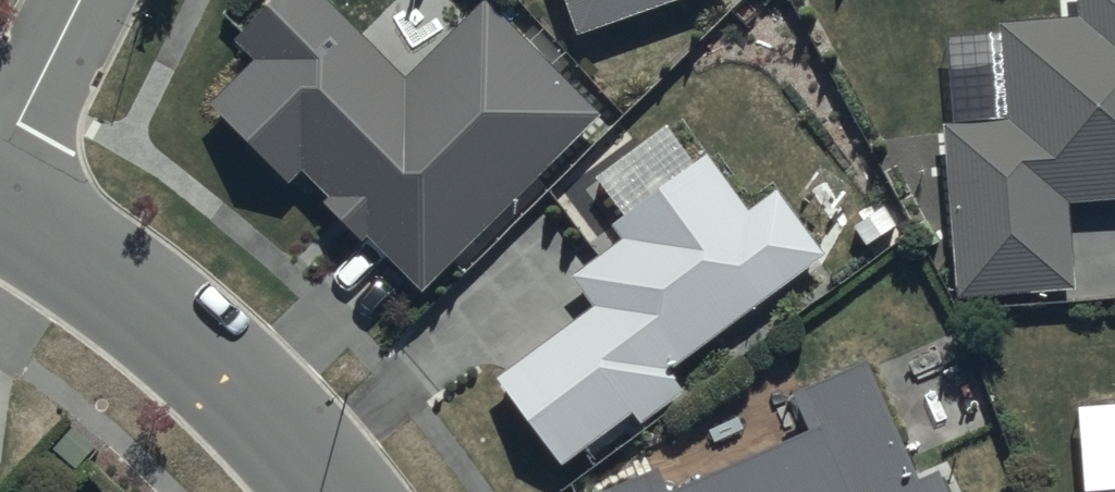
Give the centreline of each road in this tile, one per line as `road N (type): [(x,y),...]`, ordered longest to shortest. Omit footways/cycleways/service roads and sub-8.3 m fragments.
road 1 (tertiary): [(339,491),(217,366),(114,282),(0,208)]
road 2 (residential): [(0,155),(83,0)]

